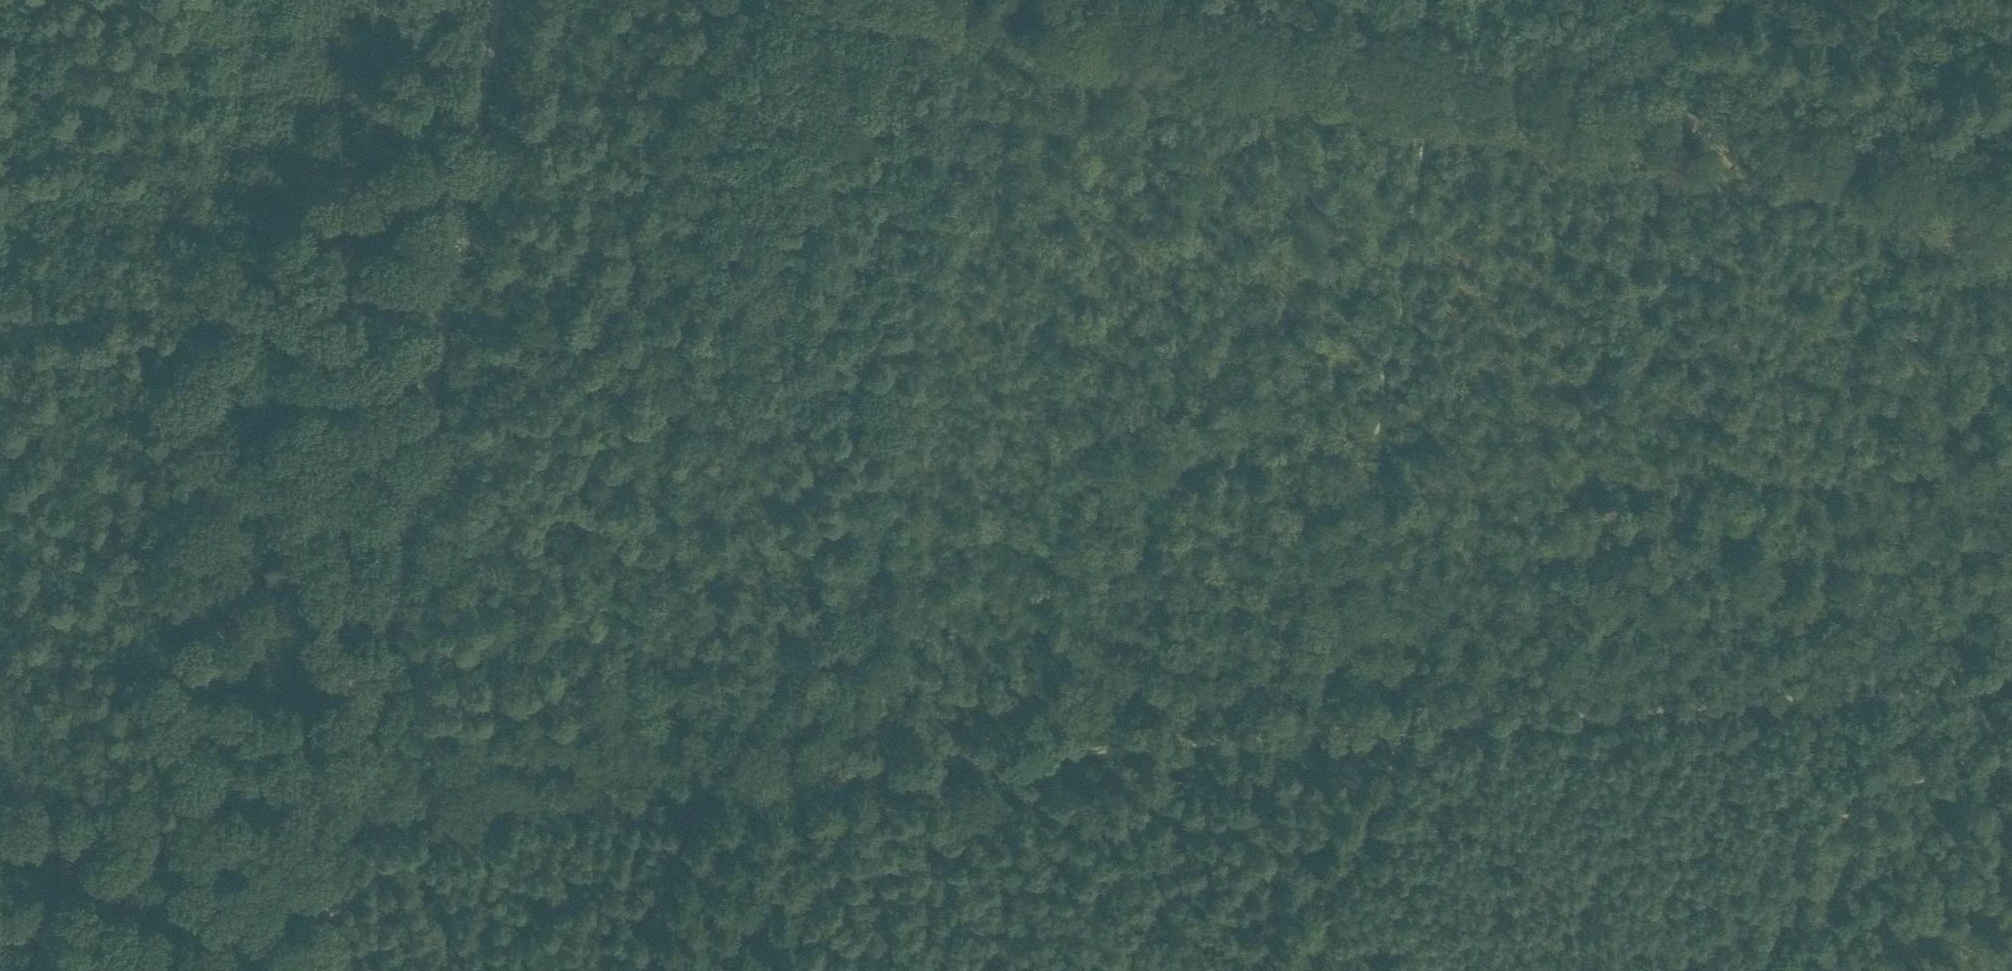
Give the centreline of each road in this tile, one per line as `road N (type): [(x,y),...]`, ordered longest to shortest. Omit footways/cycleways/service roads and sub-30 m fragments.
road 1 (unclassified): [(2011,179),(1148,0)]
road 2 (track): [(504,0),(336,820)]
road 3 (track): [(761,779),(1347,724)]
road 4 (track): [(1347,724),(1844,668)]
road 5 (track): [(761,779),(336,820)]
road 6 (track): [(0,794),(349,757)]
road 7 (track): [(336,820),(0,856)]
road 8 (track): [(1301,970),(1420,717)]
road 9 (track): [(771,970),(761,779)]
road 10 (track): [(1844,668),(1852,688),(1848,721),(1817,846)]
road 11 (track): [(2011,653),(1844,668)]
road 12 (track): [(317,970),(336,820)]
road 13 (track): [(1750,970),(1817,846)]

